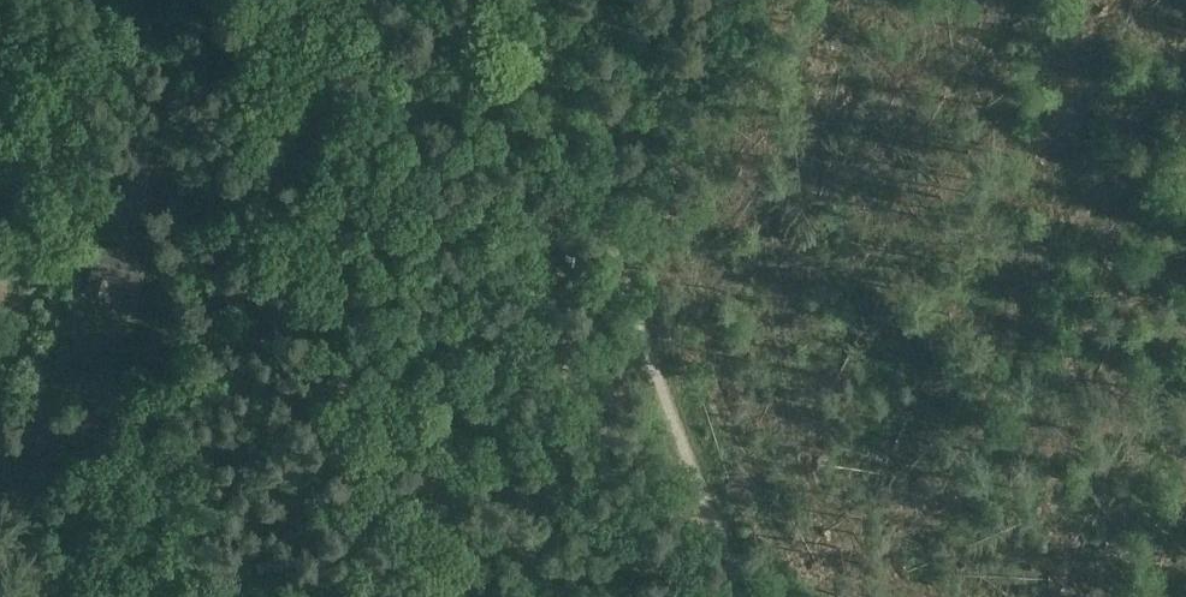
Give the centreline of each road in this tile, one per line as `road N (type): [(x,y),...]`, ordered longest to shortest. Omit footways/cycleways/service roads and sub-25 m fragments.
road 1 (track): [(531,0),(719,531),(760,596)]
road 2 (track): [(0,477),(39,596)]

